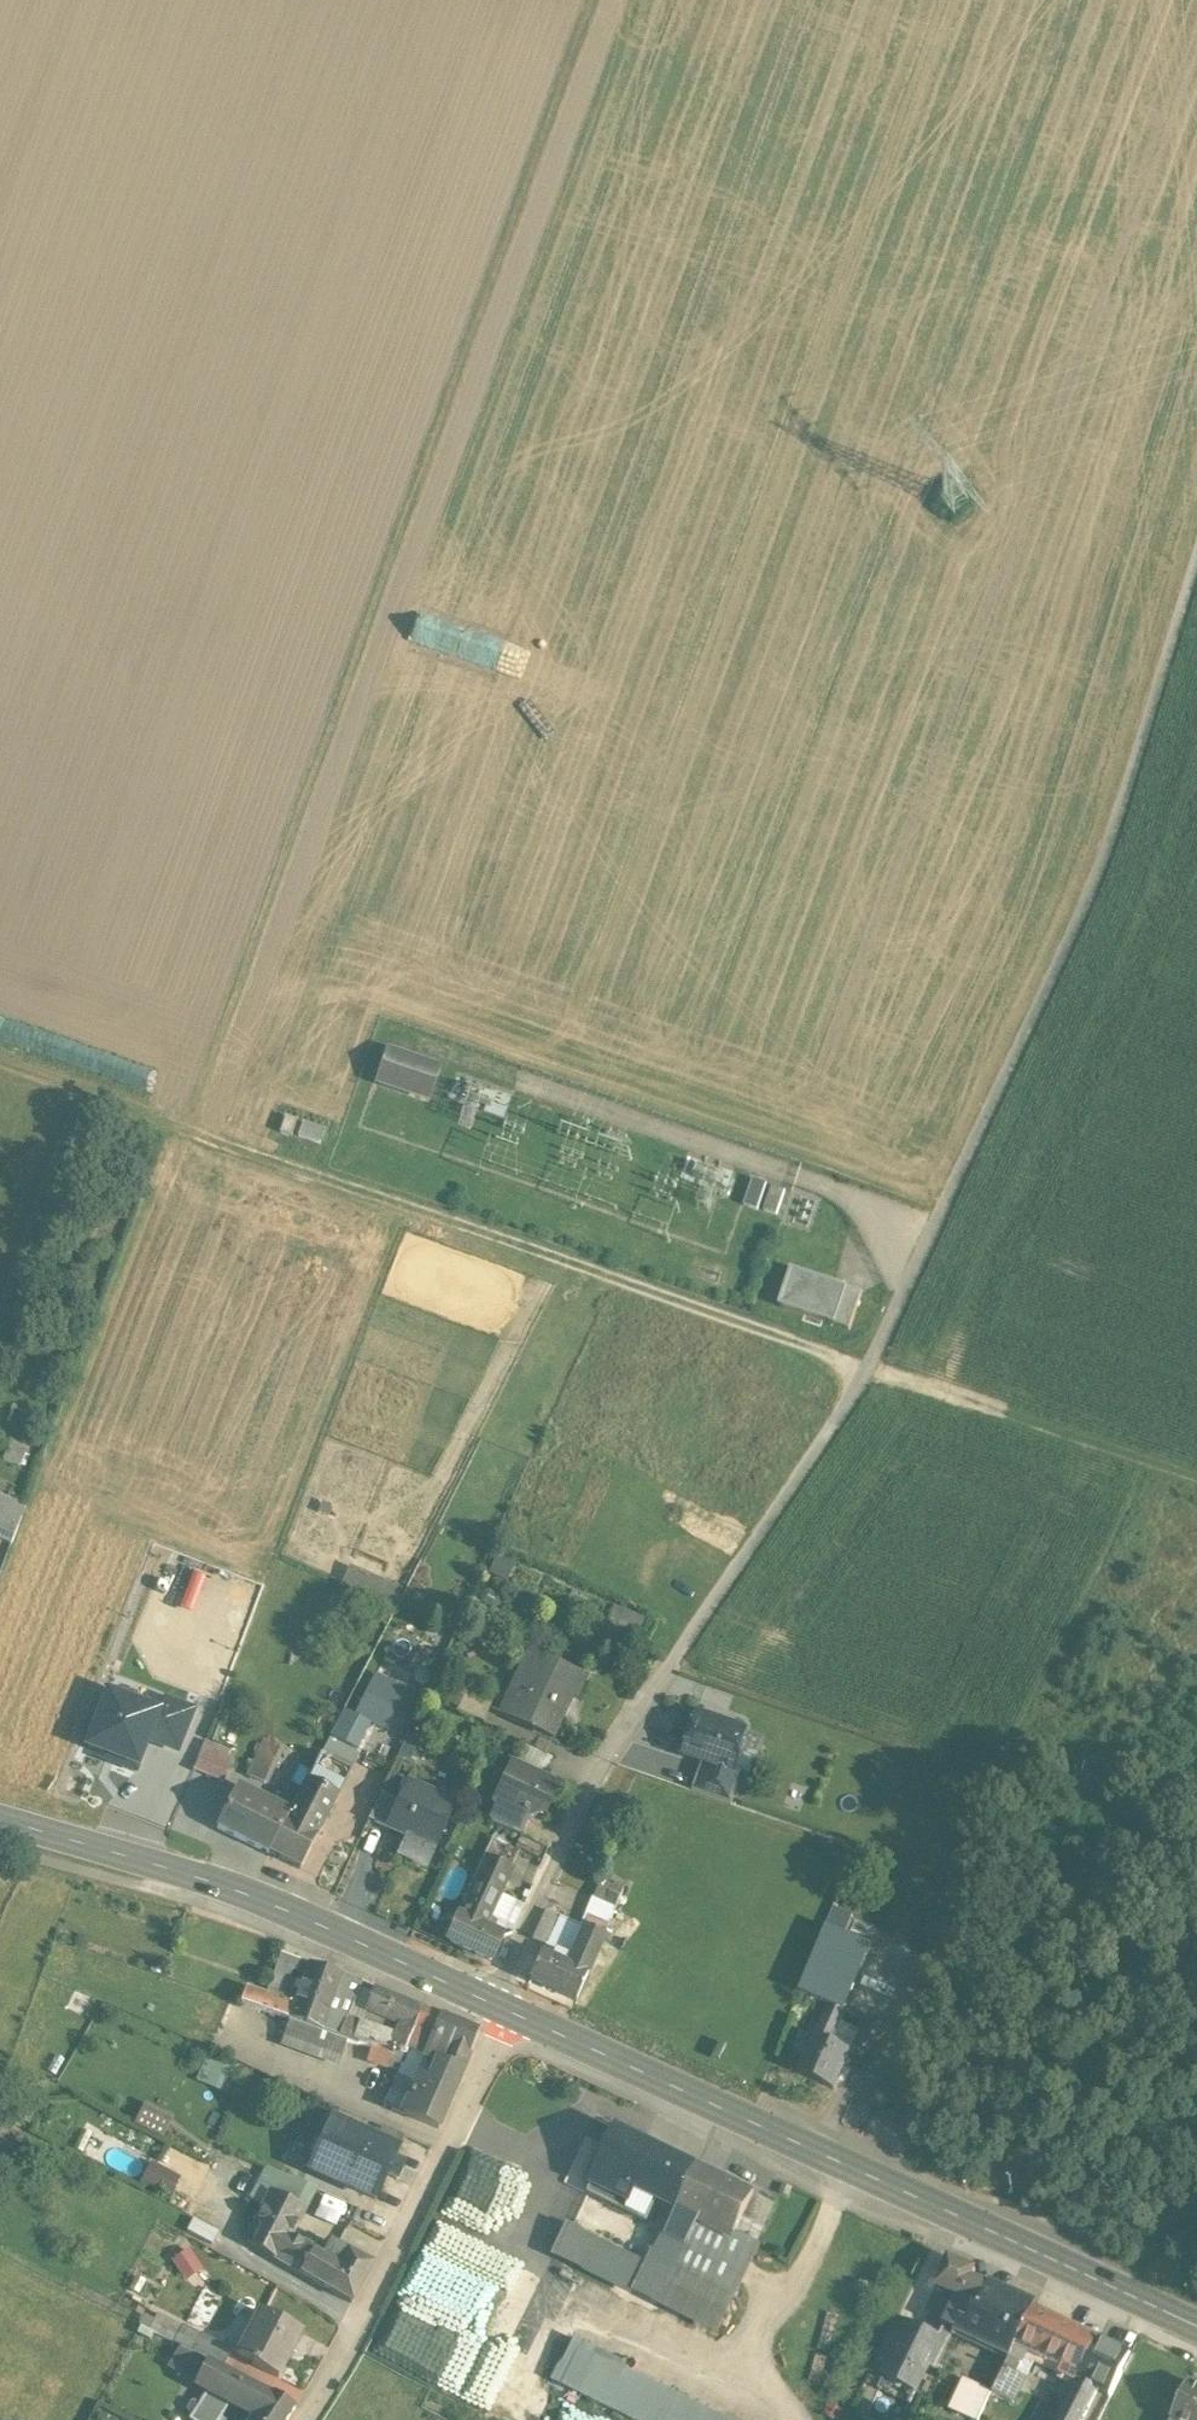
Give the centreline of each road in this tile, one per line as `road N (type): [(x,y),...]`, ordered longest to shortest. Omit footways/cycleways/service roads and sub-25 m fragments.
road 1 (track): [(788,1484),(868,1416),(956,1250),(1132,867),(1196,663)]
road 2 (track): [(0,1075),(198,1147),(447,484)]
road 3 (secondary): [(1196,2327),(510,2014)]
road 4 (track): [(198,1147),(884,1387)]
road 5 (residential): [(487,2003),(595,1774),(788,1484)]
road 6 (secondary): [(487,2003),(215,1885),(0,1822)]
road 7 (track): [(619,0),(447,484)]
road 8 (residential): [(510,2014),(304,2419)]
road 9 (track): [(887,1383),(1196,1493)]
road 10 (track): [(956,1250),(820,1200)]

